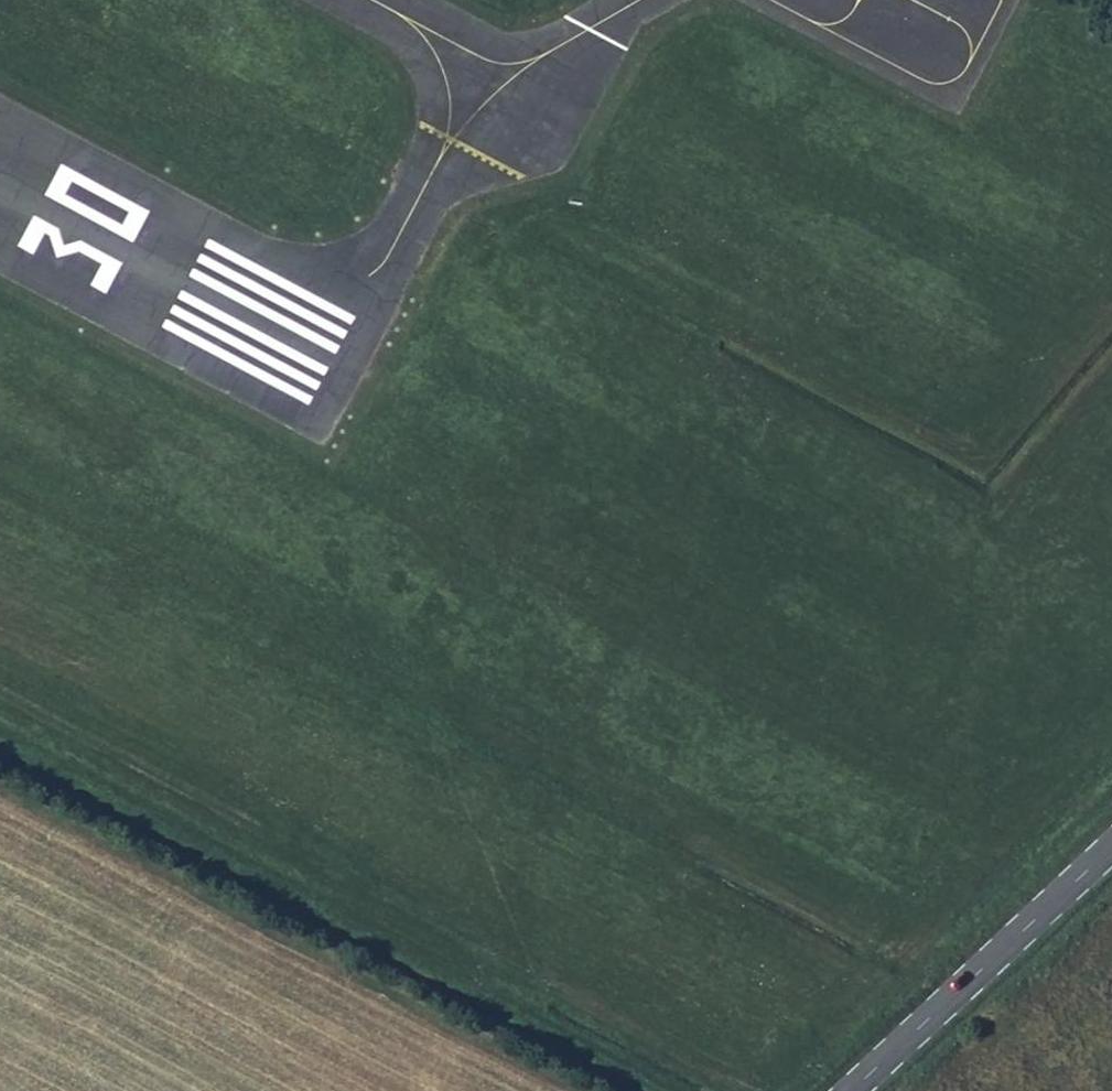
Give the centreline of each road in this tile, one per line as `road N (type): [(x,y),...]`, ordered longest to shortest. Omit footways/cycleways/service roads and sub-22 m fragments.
road 1 (secondary): [(850,1090),(1111,846)]

